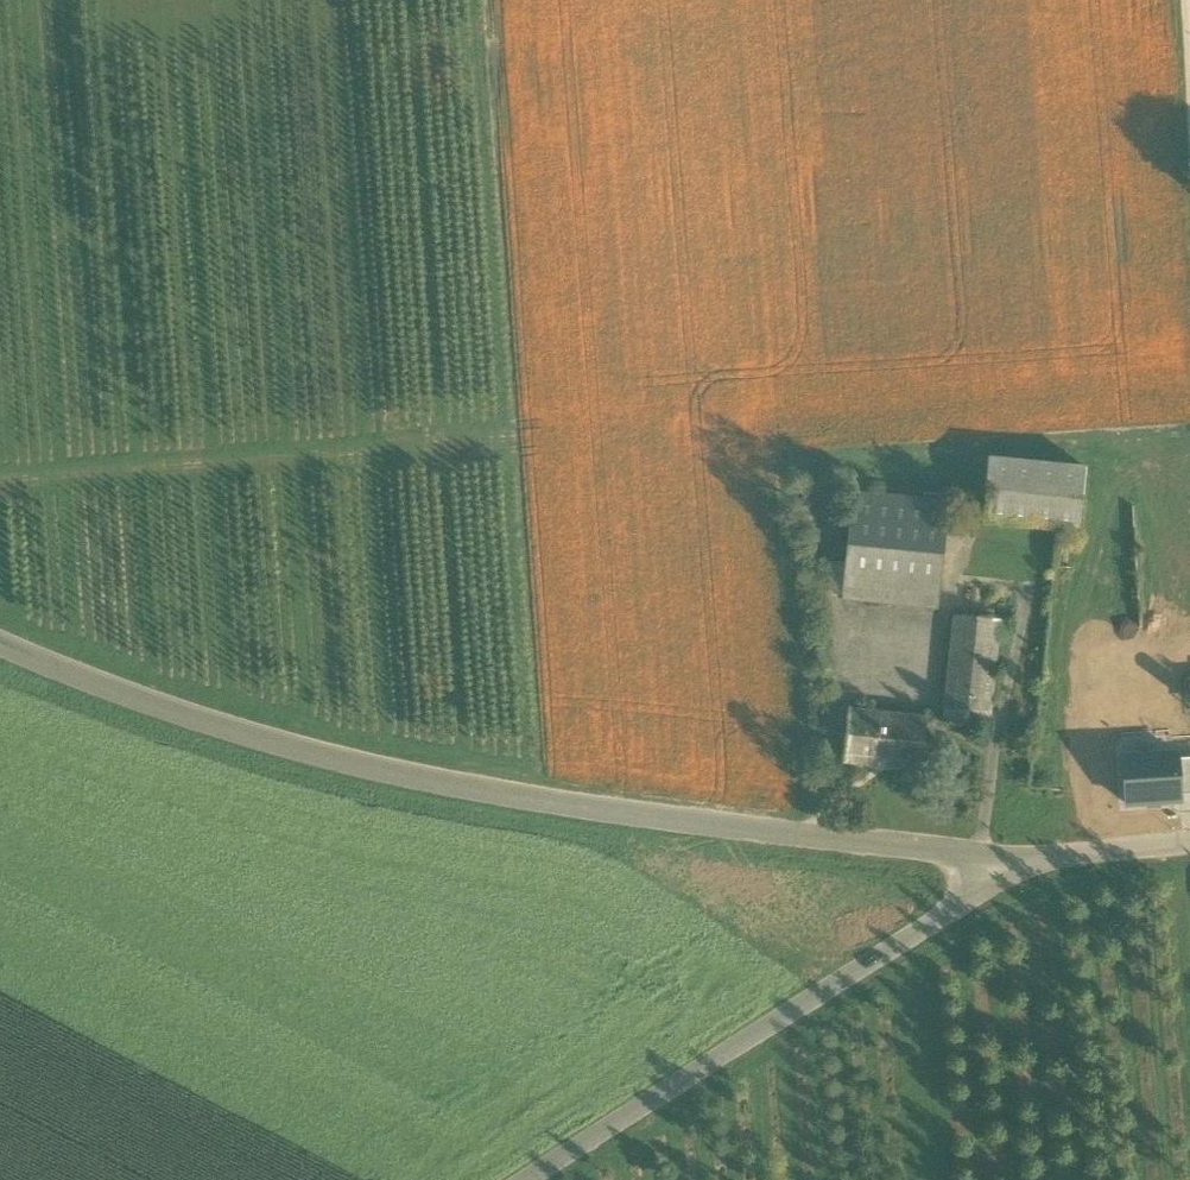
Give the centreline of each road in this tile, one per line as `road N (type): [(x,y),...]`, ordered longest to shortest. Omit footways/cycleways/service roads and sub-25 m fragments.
road 1 (unclassified): [(1035,855),(596,813),(347,762),(158,704),(0,637)]
road 2 (unclassified): [(528,1179),(1035,855)]
road 3 (residential): [(1035,855),(1189,846)]

